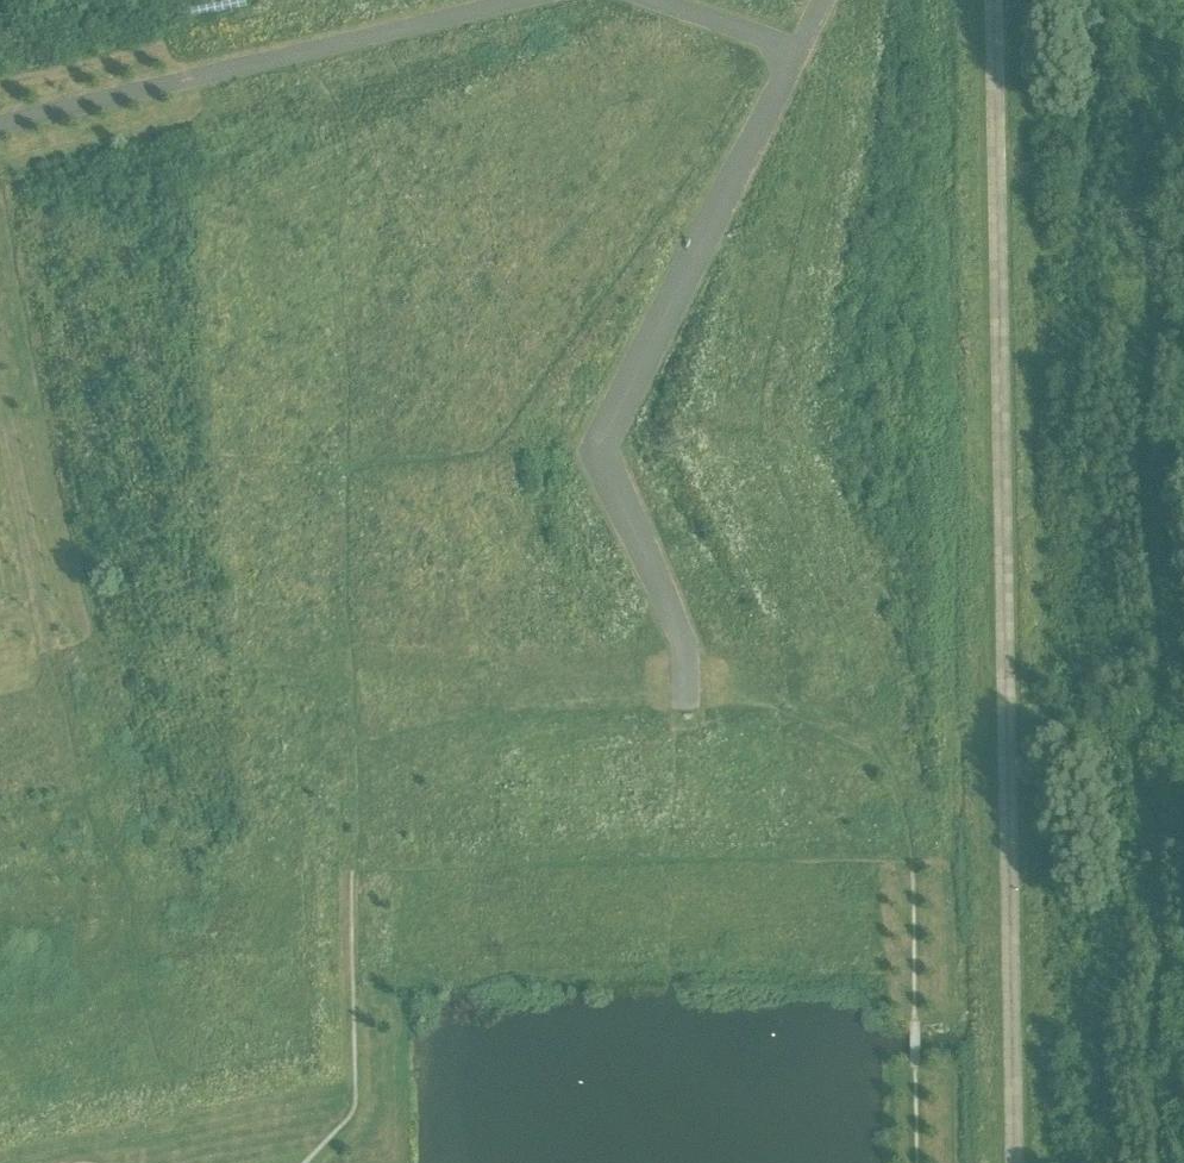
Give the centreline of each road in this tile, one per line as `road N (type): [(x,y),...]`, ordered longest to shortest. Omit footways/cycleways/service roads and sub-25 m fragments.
road 1 (track): [(1013,1162),(993,0)]
road 2 (track): [(795,50),(600,456),(686,648),(686,704)]
road 3 (track): [(0,123),(517,0)]
road 4 (track): [(651,0),(795,50)]

